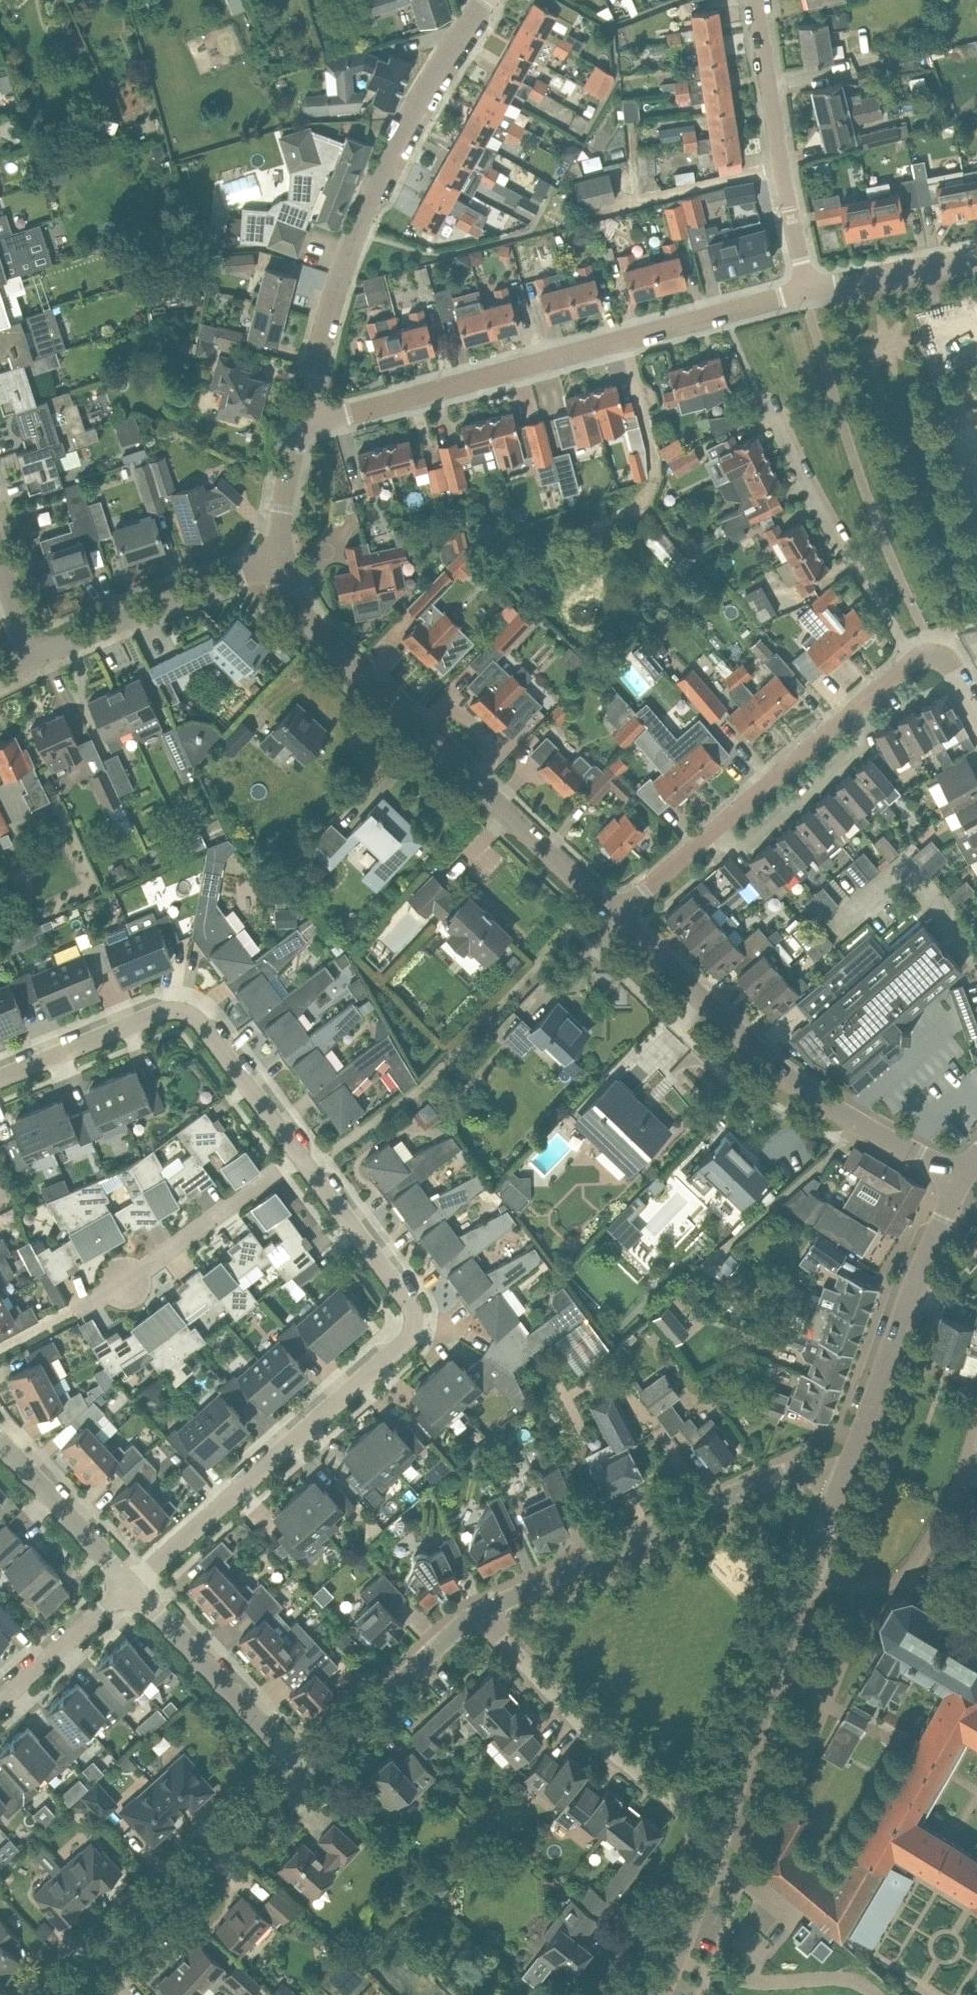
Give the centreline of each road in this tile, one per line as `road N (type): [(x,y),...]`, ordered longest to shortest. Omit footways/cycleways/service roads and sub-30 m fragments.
road 1 (residential): [(301,1155),(402,1292),(414,1325),(131,1584)]
road 2 (residential): [(307,421),(809,290)]
road 3 (residential): [(616,915),(319,632),(280,560)]
road 4 (residential): [(307,421),(346,262),(373,195),(484,0)]
road 5 (residential): [(659,1994),(806,1580)]
road 6 (residential): [(958,1174),(818,1099),(769,1062),(616,915)]
road 7 (residential): [(616,915),(913,659)]
road 8 (residential): [(485,1609),(773,1477),(794,1471),(844,1482)]
road 9 (residential): [(0,1078),(169,1010),(194,1018),(301,1155)]
road 10 (residential): [(53,1994),(301,1770)]
road 11 (unclassified): [(844,1482),(958,1174)]
road 12 (residential): [(913,659),(760,396)]
road 13 (residential): [(809,290),(755,0)]
road 14 (residential): [(672,1812),(501,1637),(485,1609)]
road 15 (residential): [(33,660),(280,560)]
road 16 (residential): [(301,1770),(131,1584)]
road 17 (residential): [(301,1770),(485,1609)]
road 18 (residential): [(102,1295),(301,1155)]
road 19 (unclassified): [(806,1580),(854,1585),(899,1579),(964,1471)]
road 20 (unclassified): [(832,930),(903,867),(976,956)]
road 21 (residential): [(131,1584),(0,1442)]
road 22 (residential): [(0,1700),(131,1584)]
road 23 (residential): [(809,290),(976,257)]
road 24 (residential): [(280,560),(282,508),(307,421)]

